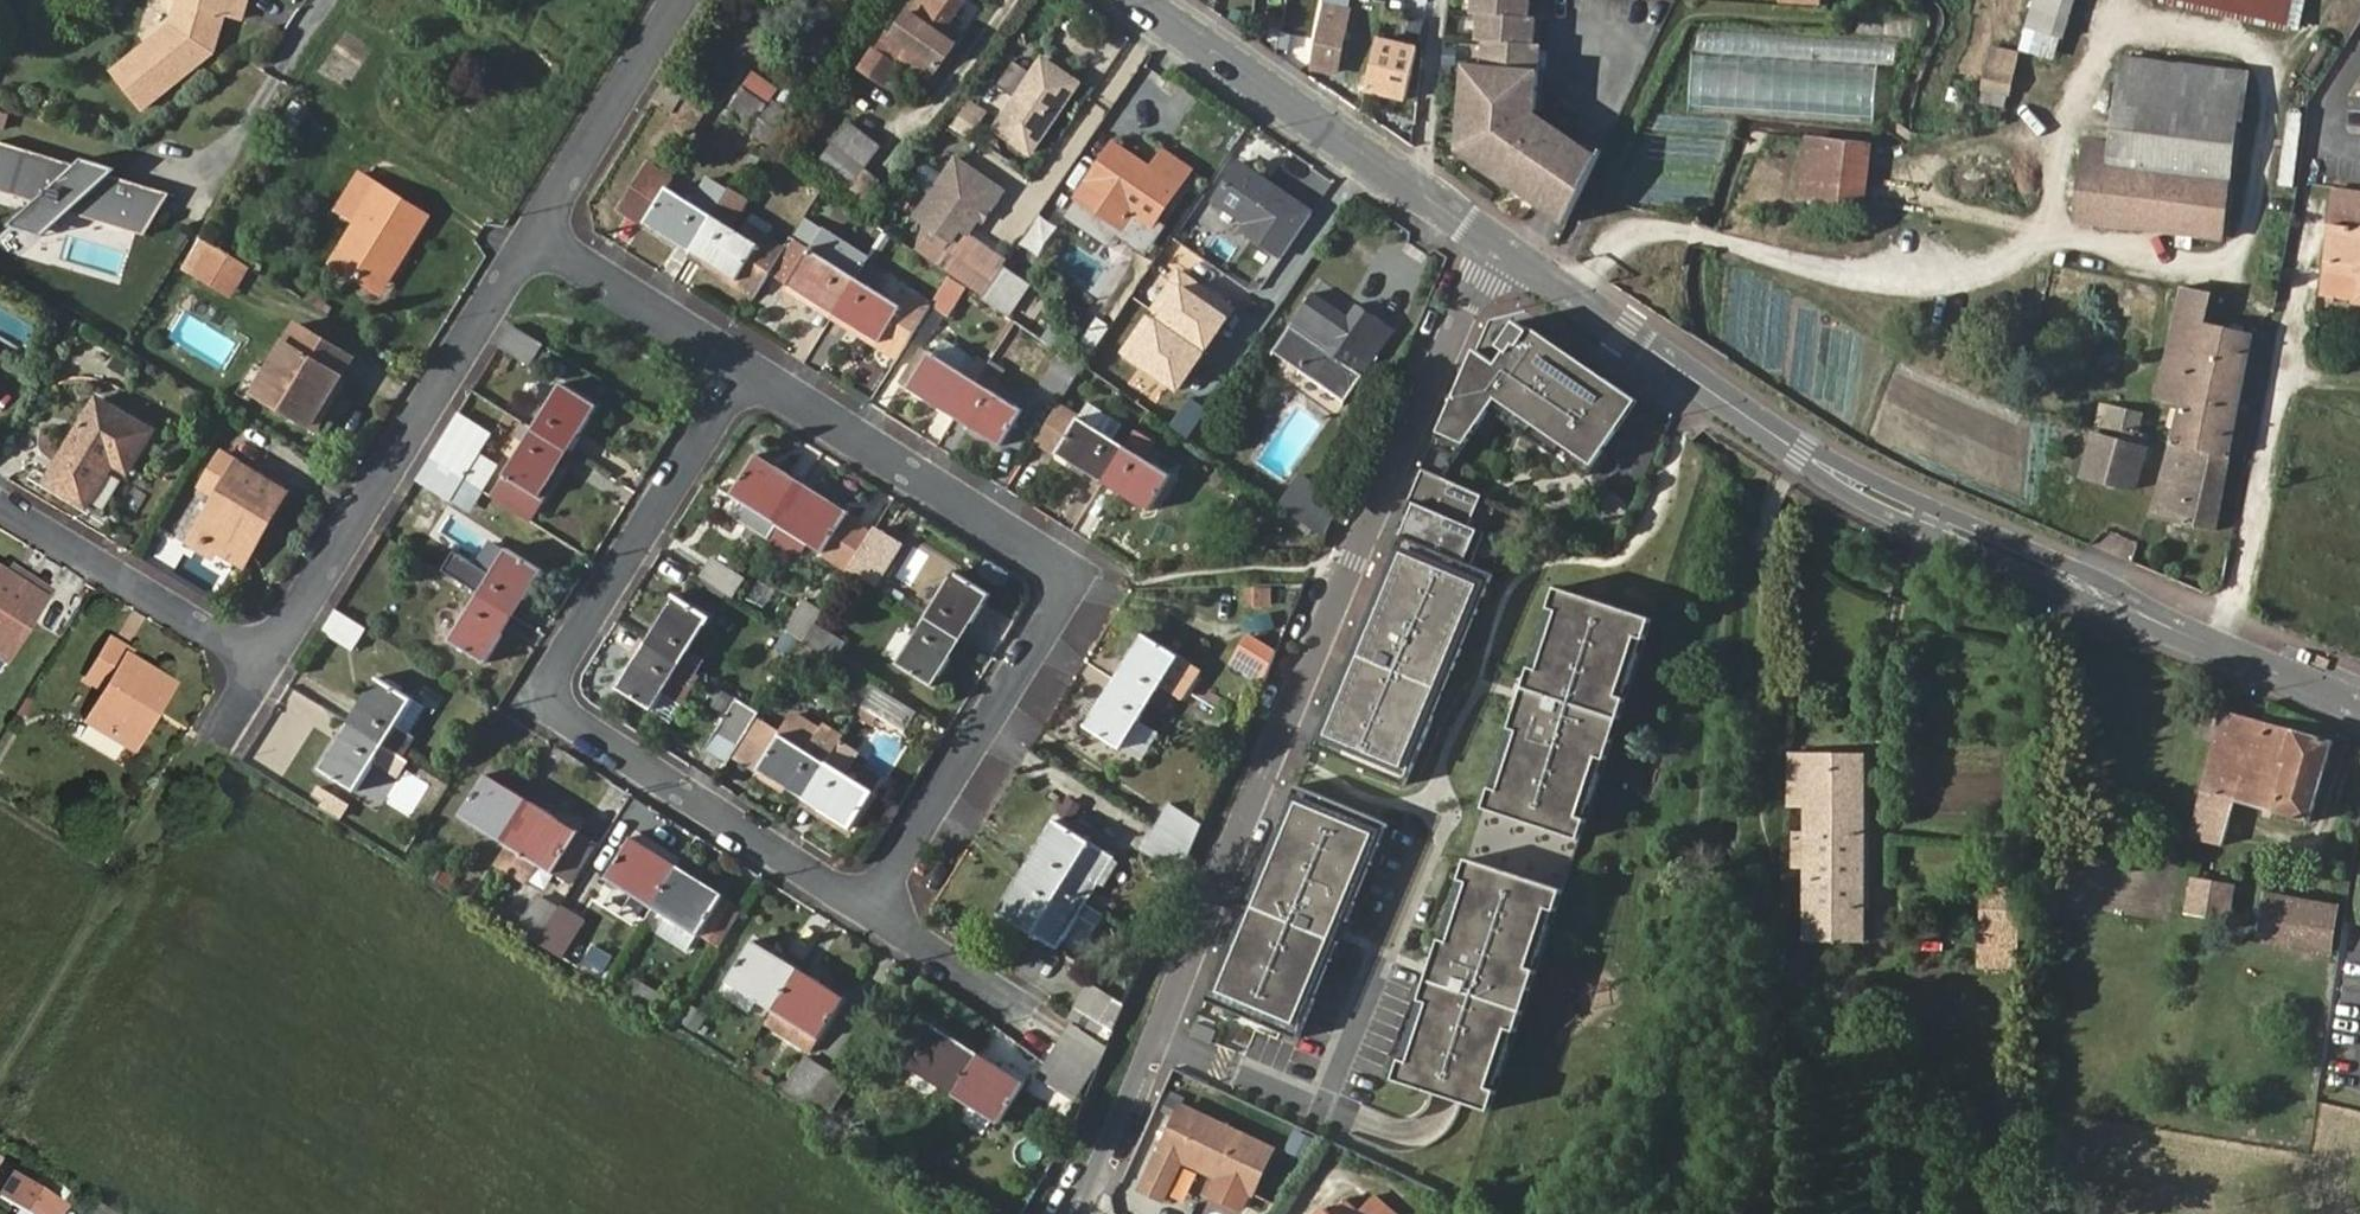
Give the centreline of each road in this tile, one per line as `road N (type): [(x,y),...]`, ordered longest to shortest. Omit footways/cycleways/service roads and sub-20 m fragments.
road 1 (residential): [(1065,1213),(1127,1105),(1493,243)]
road 2 (tertiary): [(1493,243),(1797,444),(2220,649),(2359,703)]
road 3 (residential): [(872,909),(550,699),(751,377)]
road 4 (residential): [(751,377),(1069,582),(872,909)]
road 5 (residential): [(534,233),(270,666)]
road 6 (tertiary): [(1148,0),(1493,243)]
road 7 (residential): [(270,666),(0,507)]
road 8 (residential): [(676,0),(534,233)]
road 9 (residential): [(534,233),(751,377)]
road 10 (residential): [(1017,1001),(872,909)]

